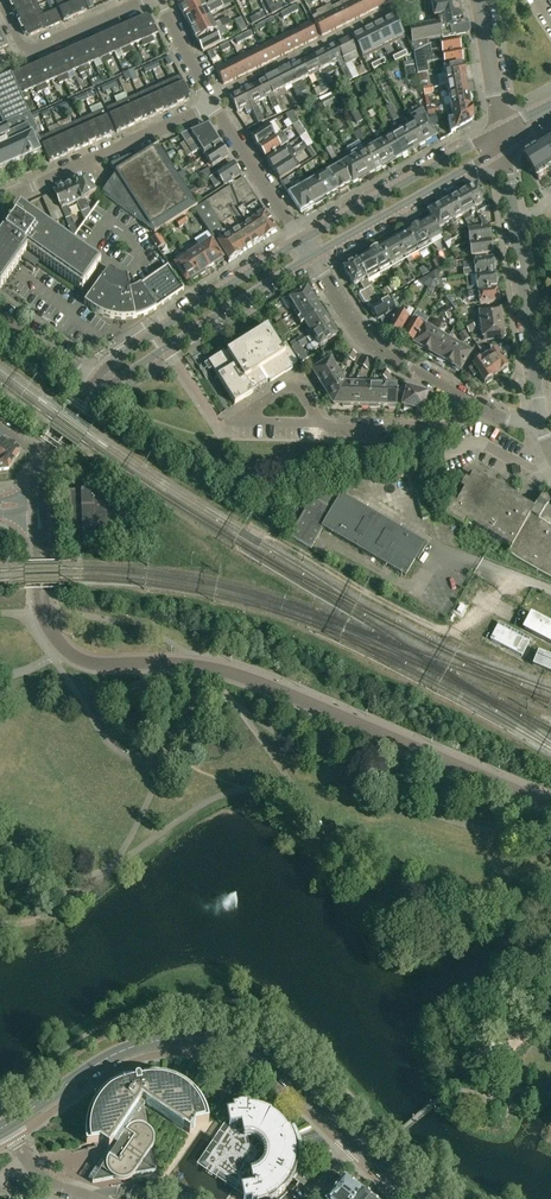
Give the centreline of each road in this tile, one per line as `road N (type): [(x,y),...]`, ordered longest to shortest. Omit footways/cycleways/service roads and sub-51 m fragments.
road 1 (tertiary): [(550,805),(258,682),(192,665),(82,660),(59,641),(44,612)]
road 2 (tertiary): [(354,1138),(265,1059),(194,1038),(142,1043),(107,1057),(7,1125)]
road 3 (unclassified): [(542,413),(503,140)]
road 4 (tertiary): [(300,240),(93,382)]
road 5 (tertiary): [(102,389),(311,256)]
road 6 (residential): [(0,202),(211,98)]
road 7 (tertiary): [(503,140),(471,144),(300,240)]
road 8 (tertiary): [(311,256),(471,166),(503,140)]
road 9 (residential): [(407,0),(211,98)]
road 10 (residential): [(311,256),(369,342),(467,398)]
road 11 (residential): [(300,240),(211,98)]
road 12 (residential): [(467,398),(446,428),(319,425)]
road 13 (tertiary): [(503,140),(479,0)]
road 14 (residential): [(25,55),(146,0)]
road 15 (residential): [(319,425),(296,385),(232,423)]

